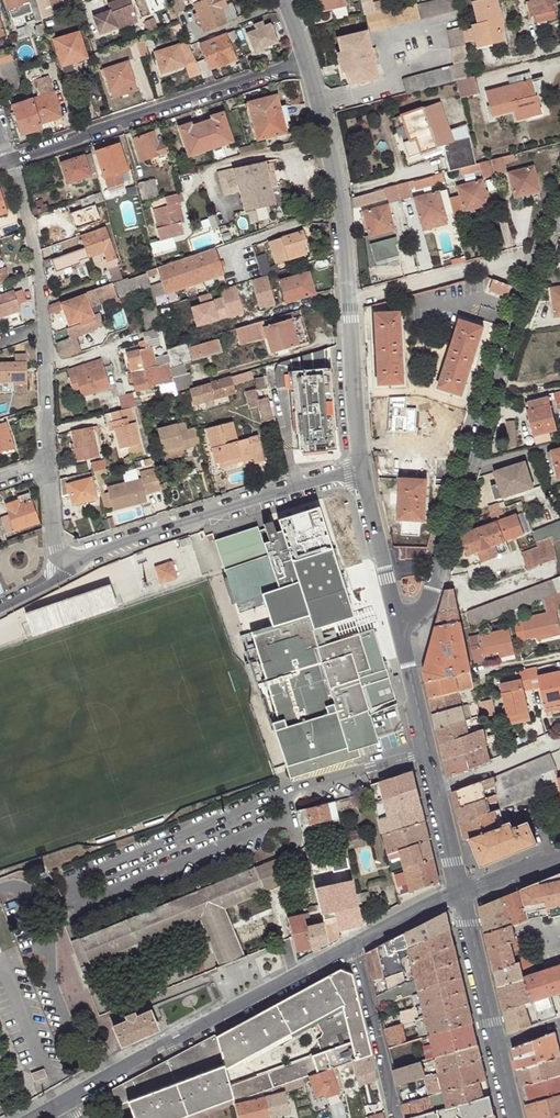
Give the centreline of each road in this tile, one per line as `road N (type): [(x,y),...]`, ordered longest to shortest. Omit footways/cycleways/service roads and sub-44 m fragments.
road 1 (unclassified): [(404,644),(435,594),(559,212)]
road 2 (unclassified): [(353,946),(42,1117)]
road 3 (residential): [(306,58),(12,158)]
road 4 (unclassified): [(85,564),(116,544),(363,467)]
road 5 (tertiary): [(306,58),(337,180),(352,300)]
road 6 (residential): [(352,300),(537,249)]
road 7 (tertiary): [(363,467),(404,644)]
road 8 (residential): [(396,1117),(353,946)]
road 9 (residential): [(12,158),(36,250),(42,328)]
road 10 (tertiary): [(352,300),(363,467)]
road 11 (tertiary): [(465,894),(503,1045)]
road 12 (tertiary): [(404,644),(439,793)]
road 13 (residential): [(42,328),(48,466)]
road 14 (residential): [(439,793),(559,741)]
road 15 (unclassified): [(465,894),(353,946)]

